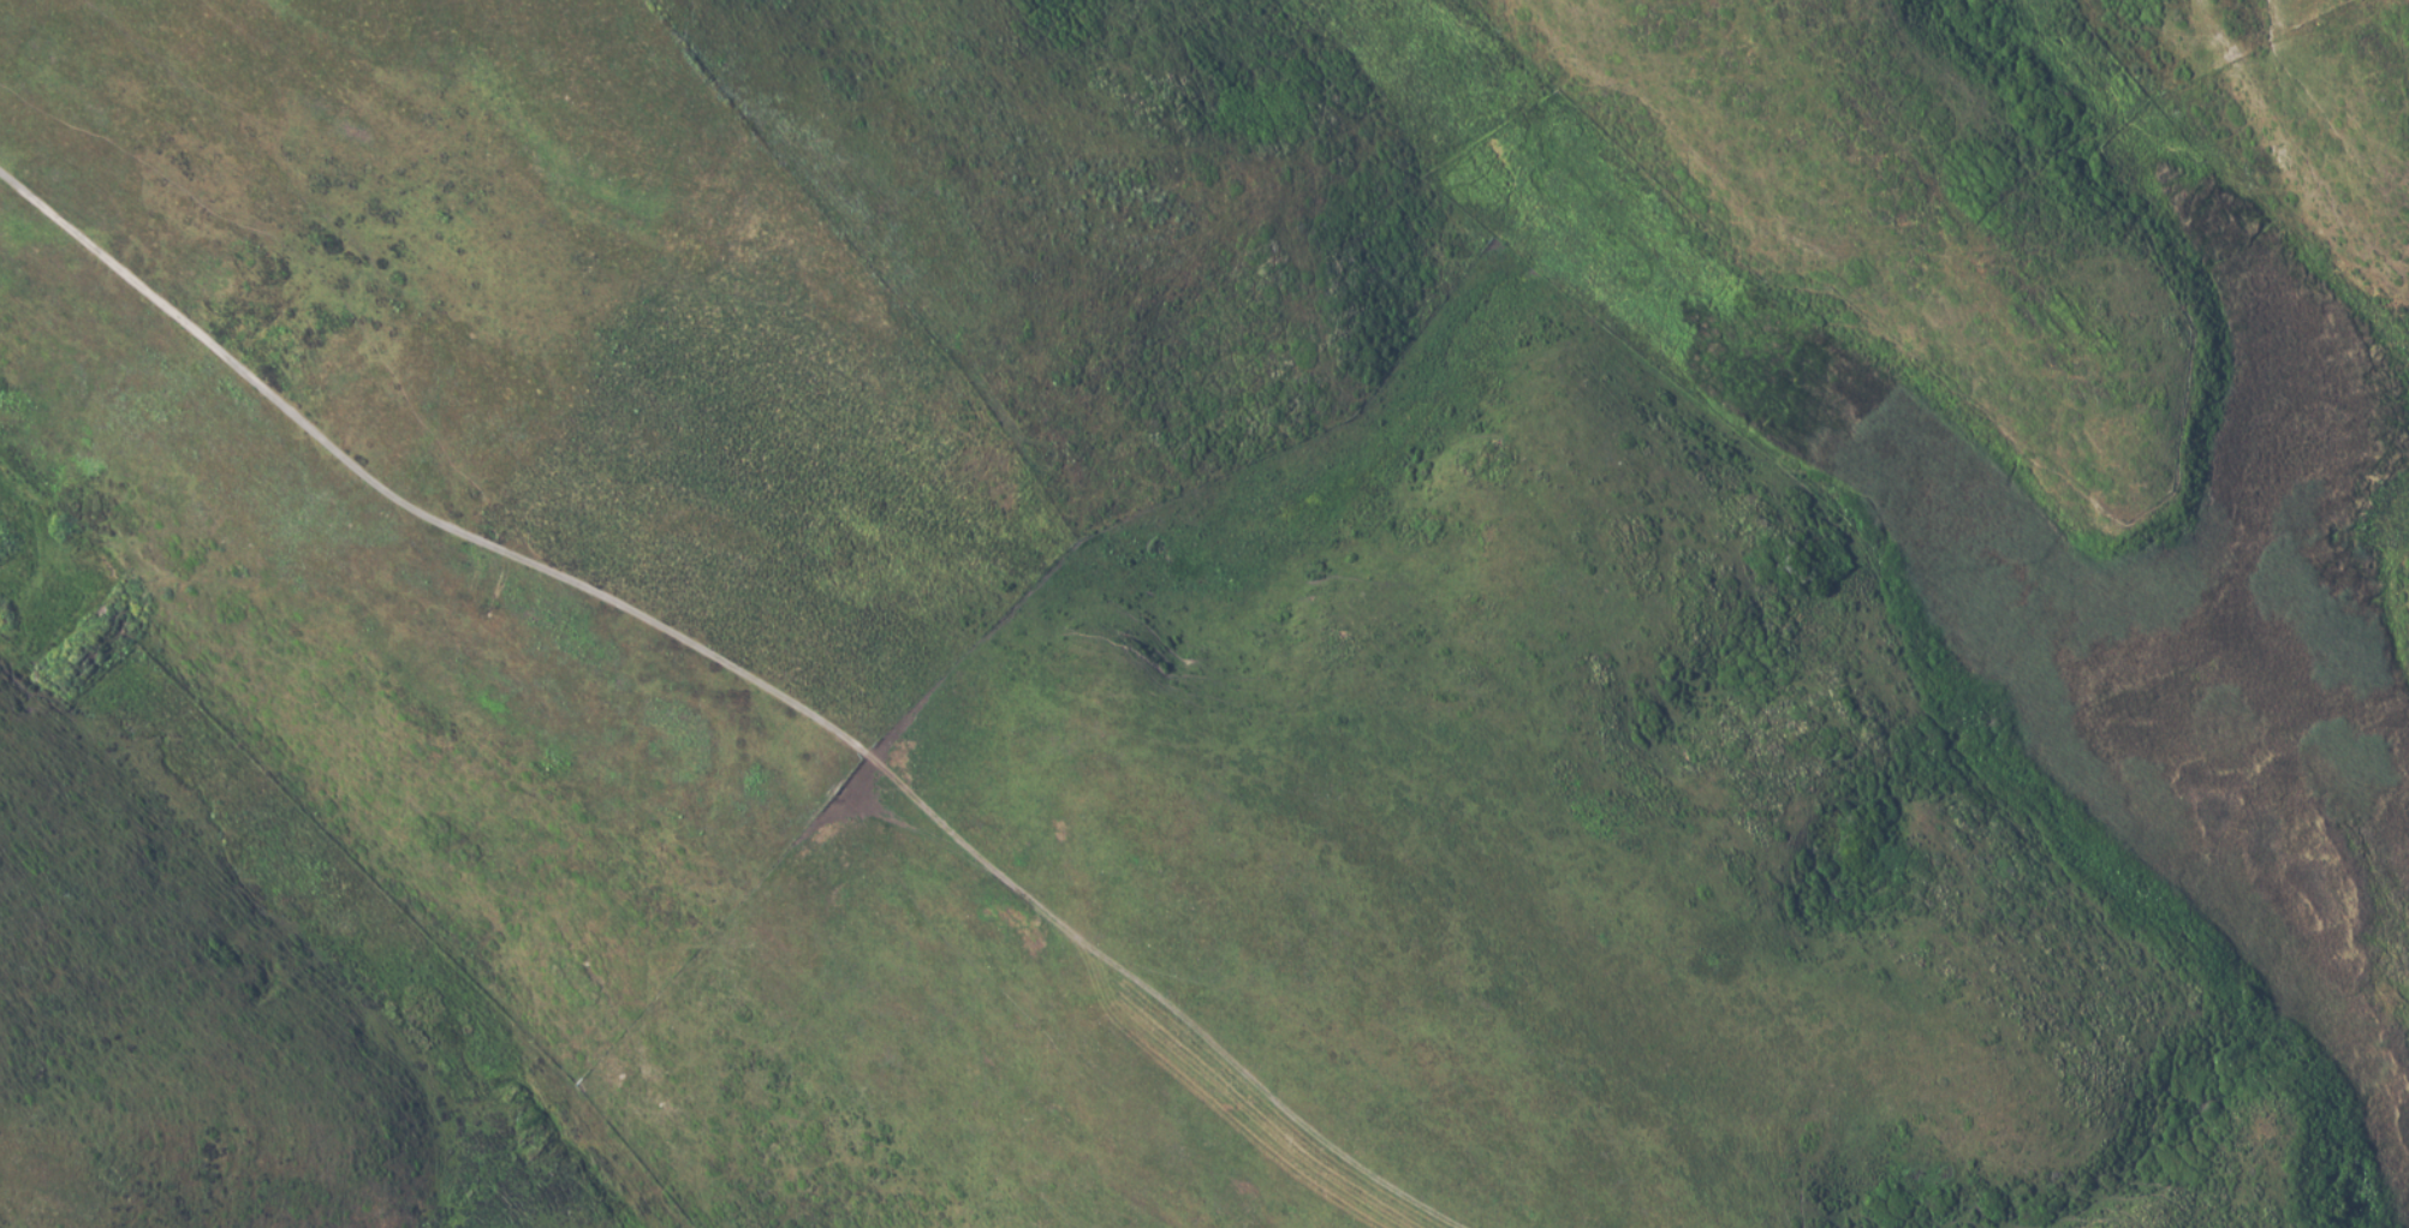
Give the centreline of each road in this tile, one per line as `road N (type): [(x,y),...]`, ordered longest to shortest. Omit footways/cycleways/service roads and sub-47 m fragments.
road 1 (track): [(0,180),(386,491),(559,576),(820,723),(1101,954),(1176,1003),(1380,1188),(1467,1227)]

